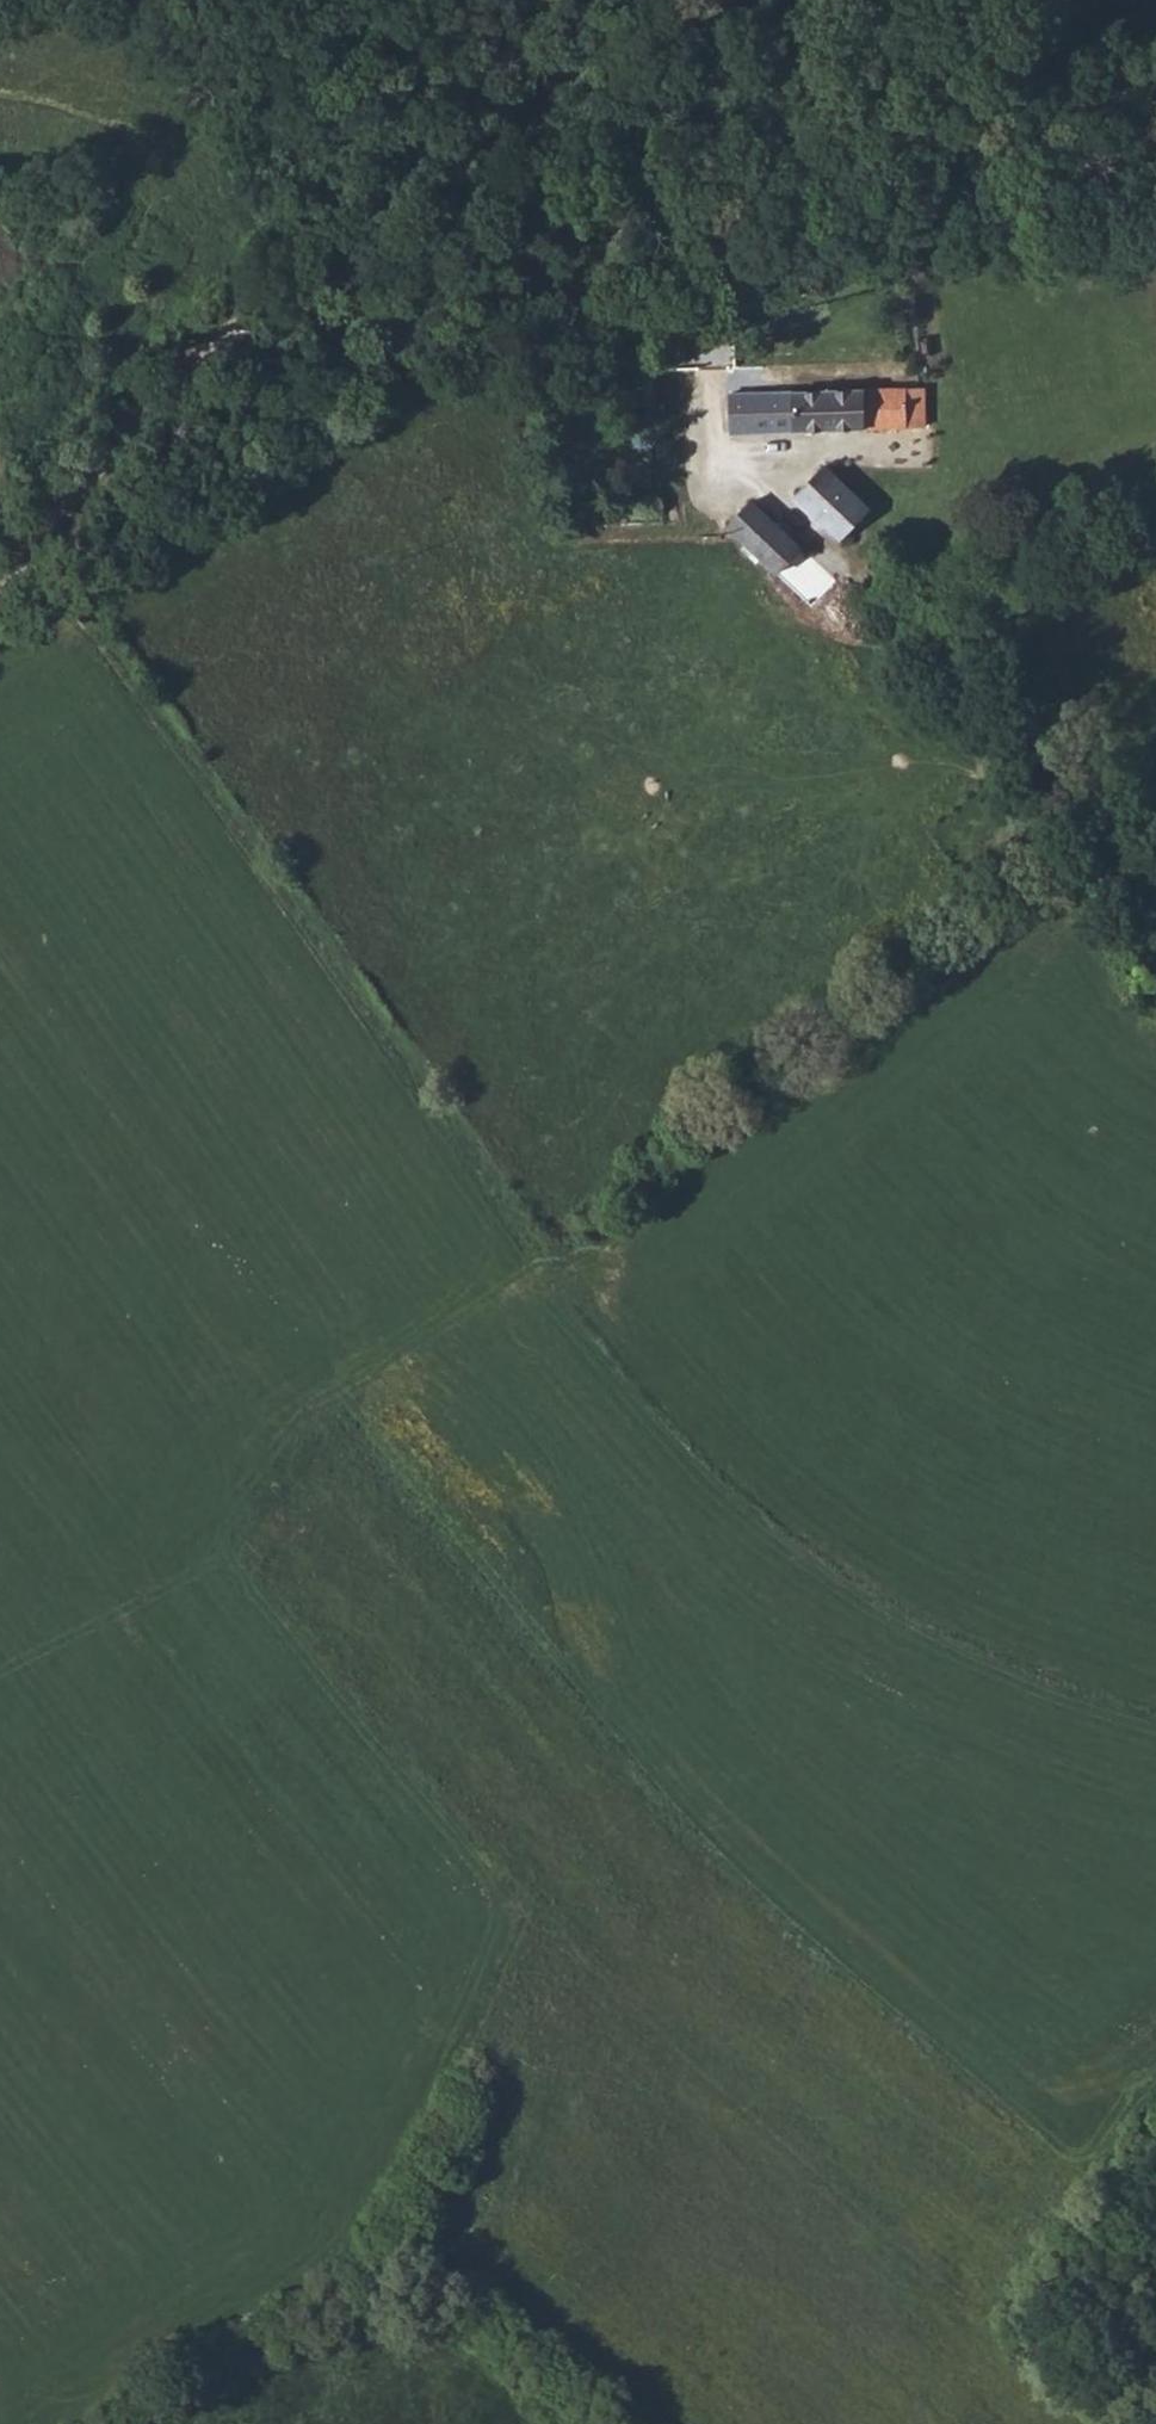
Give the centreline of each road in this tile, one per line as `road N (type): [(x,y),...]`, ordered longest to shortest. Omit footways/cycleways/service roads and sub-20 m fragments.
road 1 (track): [(0,585),(129,422),(231,327),(348,274),(465,270),(636,299),(760,308)]
road 2 (track): [(760,308),(1048,205)]

